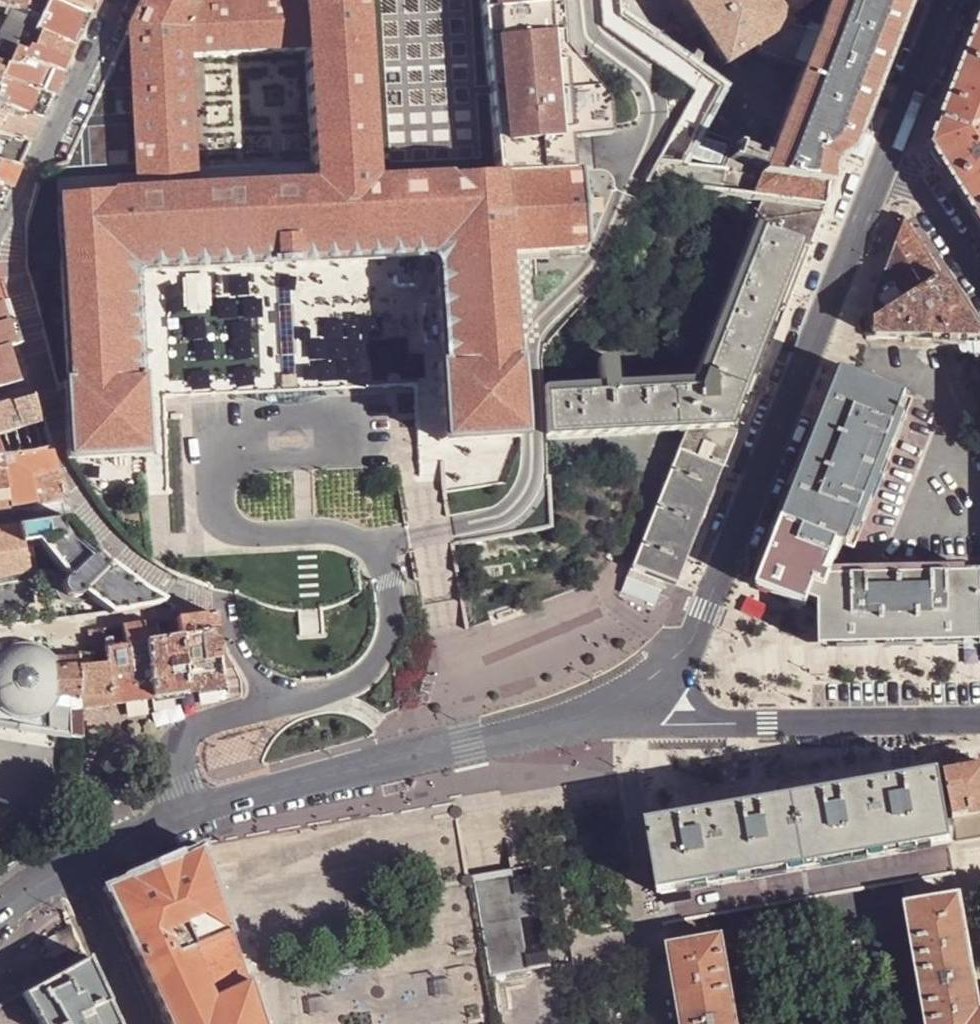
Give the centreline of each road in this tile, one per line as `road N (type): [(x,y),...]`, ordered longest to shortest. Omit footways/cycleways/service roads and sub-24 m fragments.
road 1 (tertiary): [(678,655),(707,609),(891,140)]
road 2 (tertiary): [(72,870),(199,811),(464,741)]
road 3 (residential): [(905,1023),(884,901),(731,928),(747,1023)]
road 4 (residential): [(979,717),(714,723)]
road 5 (residential): [(464,741),(665,725)]
road 6 (tertiary): [(464,741),(575,716),(639,687)]
road 7 (residential): [(979,480),(924,385),(859,360)]
road 8 (residential): [(72,870),(143,1023)]
road 9 (residential): [(891,140),(979,280)]
road 10 (tertiary): [(891,140),(946,0)]

